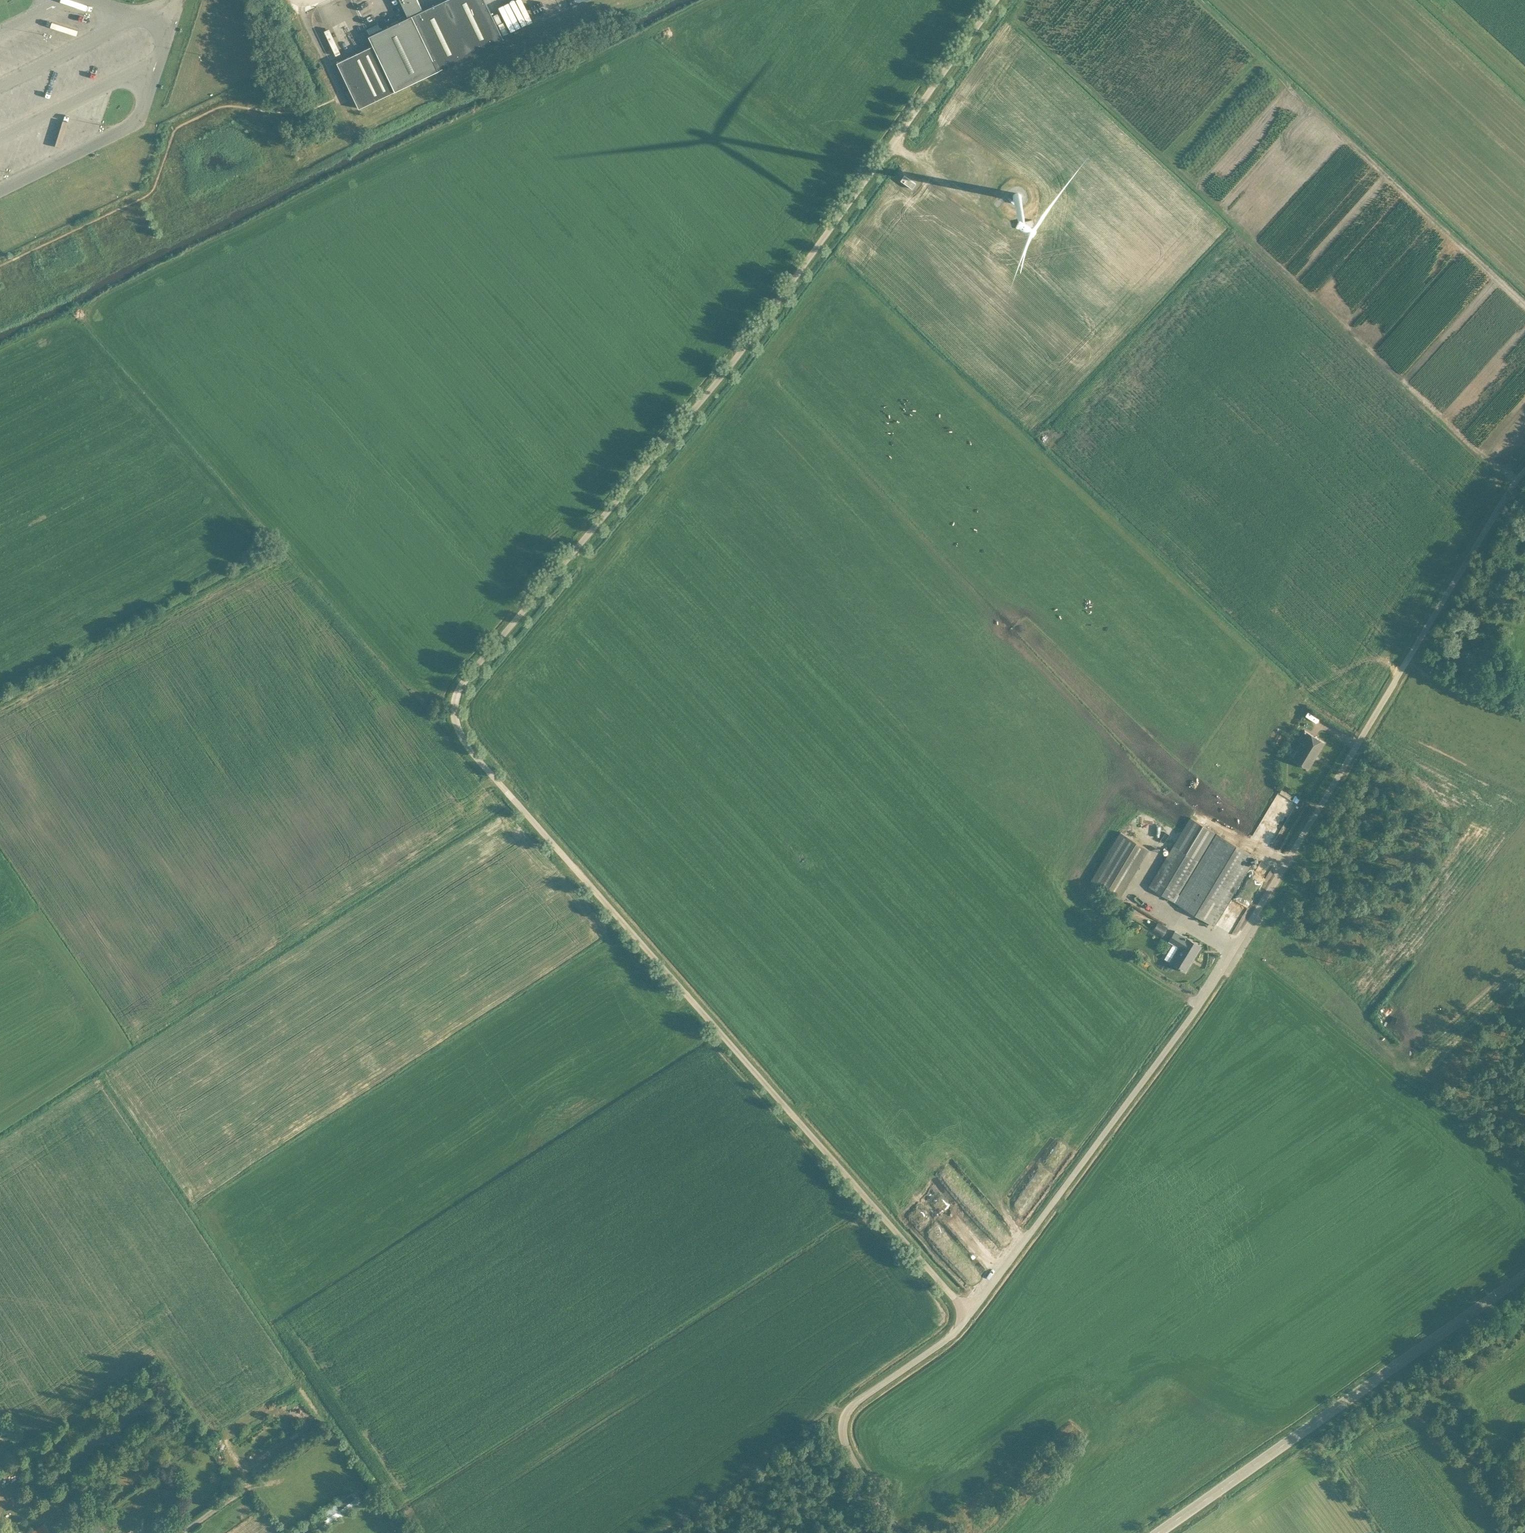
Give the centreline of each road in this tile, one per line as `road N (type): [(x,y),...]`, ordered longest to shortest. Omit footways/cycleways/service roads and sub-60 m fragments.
road 1 (unclassified): [(994,0),(761,322),(459,684),(455,714),(492,774),(968,1311)]
road 2 (unclassified): [(968,1311),(1239,946),(1524,478)]
road 3 (tertiary): [(1524,1276),(1155,1532)]
road 4 (unclassified): [(900,1532),(850,1454),(841,1424),(854,1401),(968,1311)]

